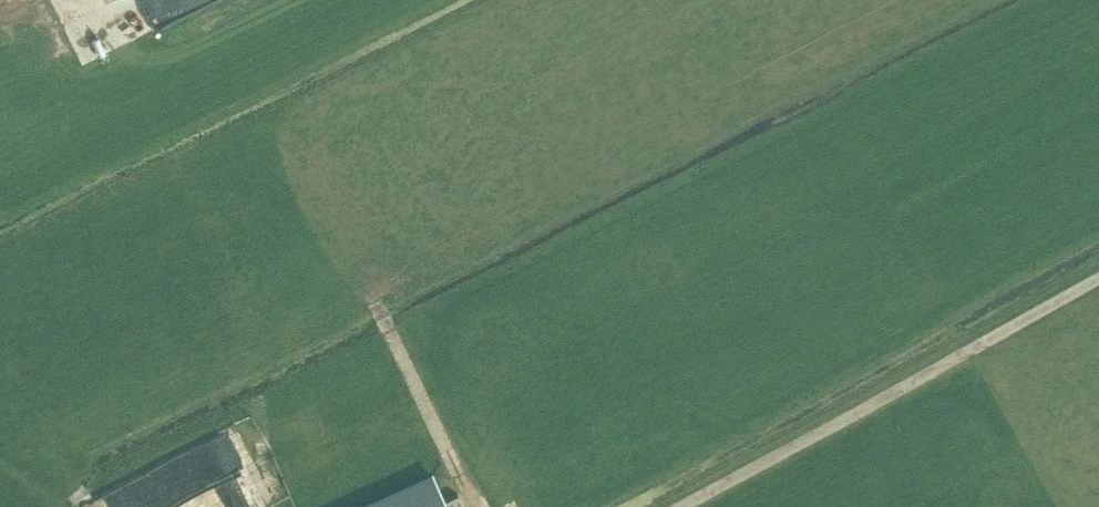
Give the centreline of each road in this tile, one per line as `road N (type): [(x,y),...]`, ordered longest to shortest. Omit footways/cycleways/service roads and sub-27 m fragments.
road 1 (track): [(679,506),(1098,277)]
road 2 (track): [(479,506),(376,301)]

